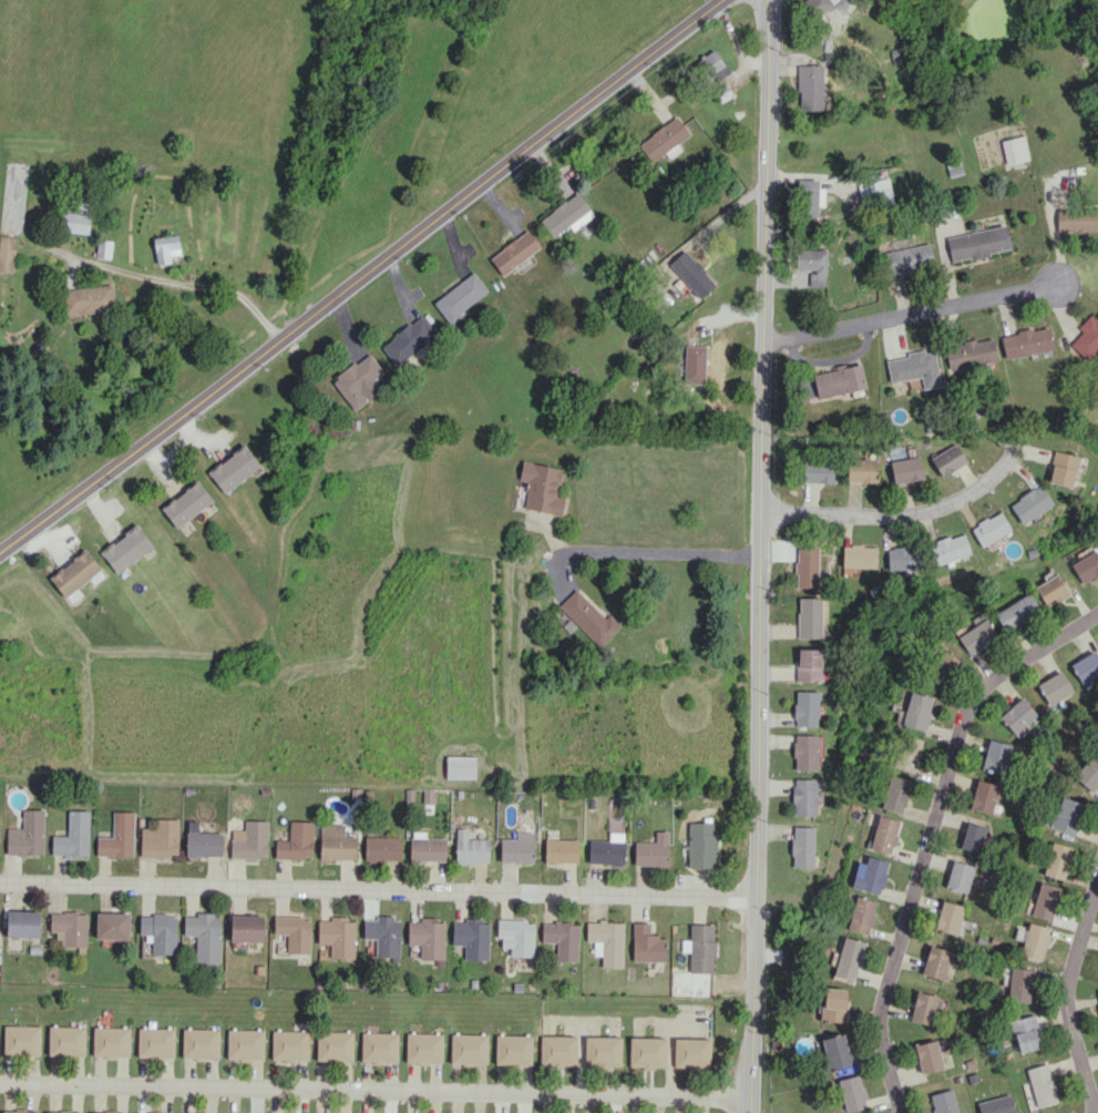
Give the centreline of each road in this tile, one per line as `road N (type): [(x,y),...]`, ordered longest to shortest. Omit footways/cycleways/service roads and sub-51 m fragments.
road 1 (tertiary): [(770,0),(749,1112)]
road 2 (secondary): [(0,550),(724,0)]
road 3 (residential): [(752,900),(0,885)]
road 4 (residential): [(749,1102),(0,1086)]
road 5 (residential): [(1097,610),(1013,661),(978,690),(961,723),(883,994),(881,1033),(897,1112)]
road 6 (residential): [(1056,284),(762,344)]
road 7 (residential): [(1013,445),(981,487),(940,507),(894,514),(760,513)]
road 8 (residential): [(1097,867),(1066,981),(1091,1112)]
road 9 (residential): [(759,556),(568,553)]

